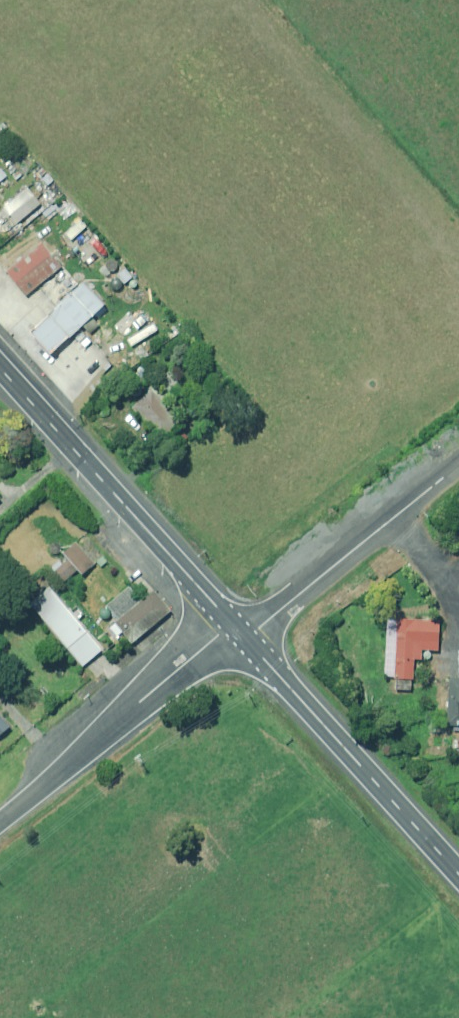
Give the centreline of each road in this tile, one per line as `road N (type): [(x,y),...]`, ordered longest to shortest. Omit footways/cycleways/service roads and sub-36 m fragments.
road 1 (primary): [(234,624),(0,366)]
road 2 (primary): [(458,869),(250,641)]
road 3 (unclassified): [(0,814),(234,624)]
road 4 (residential): [(458,464),(250,641)]

